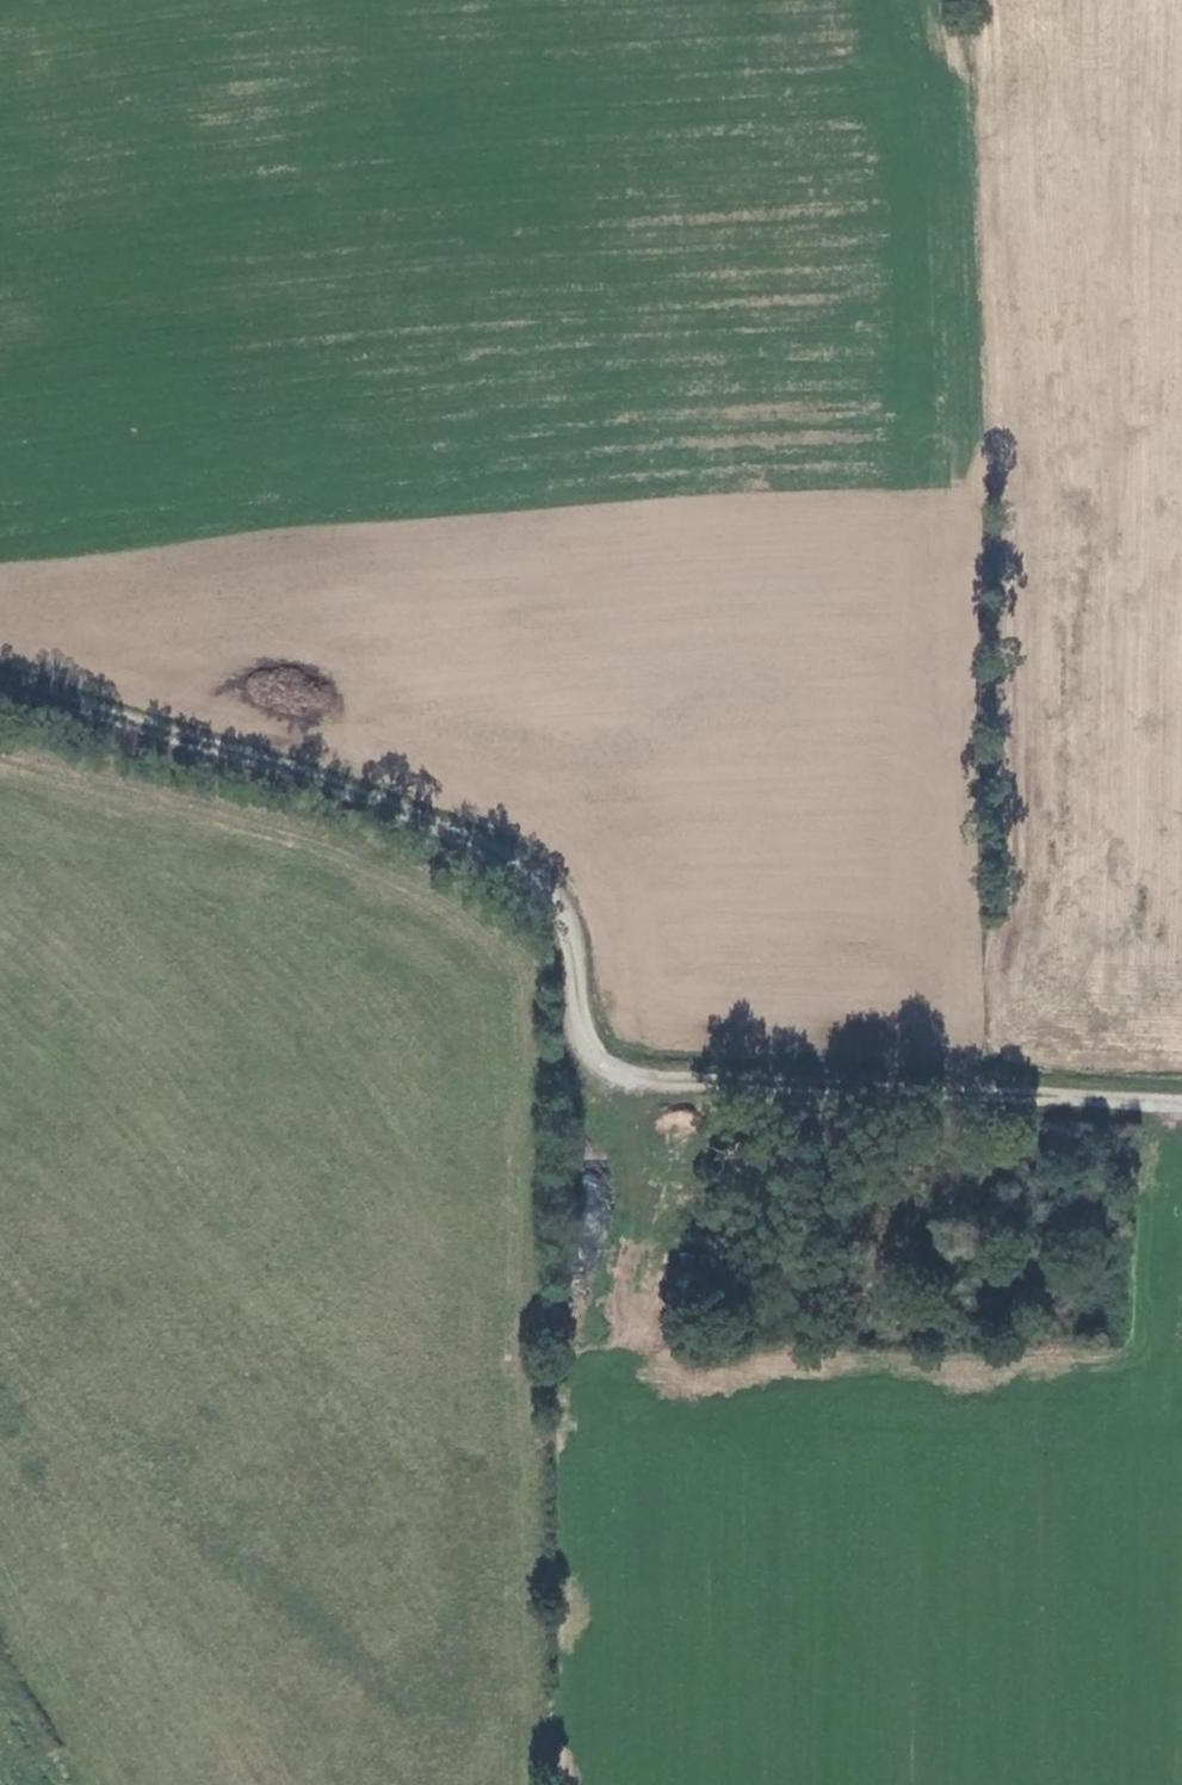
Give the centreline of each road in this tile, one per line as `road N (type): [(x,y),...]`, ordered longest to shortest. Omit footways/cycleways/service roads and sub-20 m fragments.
road 1 (track): [(0,1464),(97,1374),(160,1369),(253,1408),(298,1443),(331,1505)]
road 2 (unclassified): [(979,1099),(1181,1114)]

